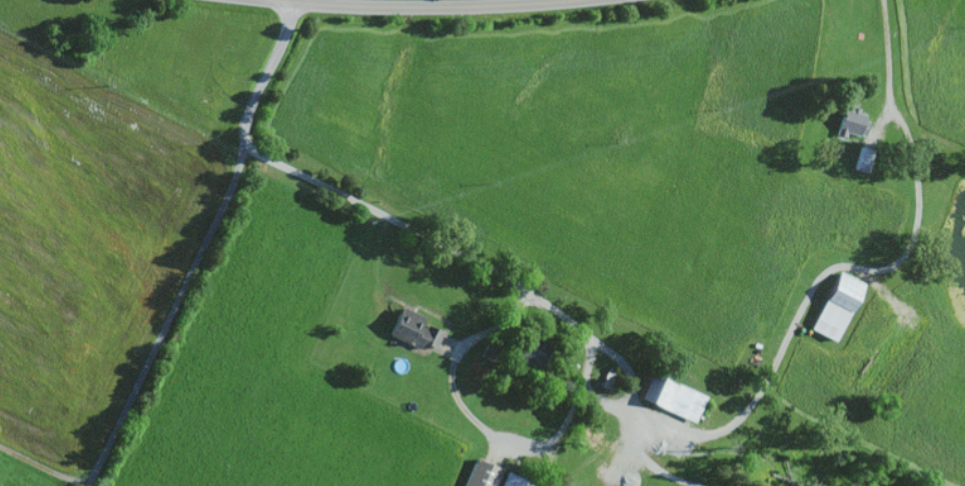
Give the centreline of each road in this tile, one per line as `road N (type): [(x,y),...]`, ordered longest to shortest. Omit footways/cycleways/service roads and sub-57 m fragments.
road 1 (residential): [(243,143),(235,177),(87,485)]
road 2 (residential): [(528,289),(243,143)]
road 3 (secondary): [(563,0),(302,0)]
road 4 (residential): [(243,143),(245,116),(287,30),(290,0)]

